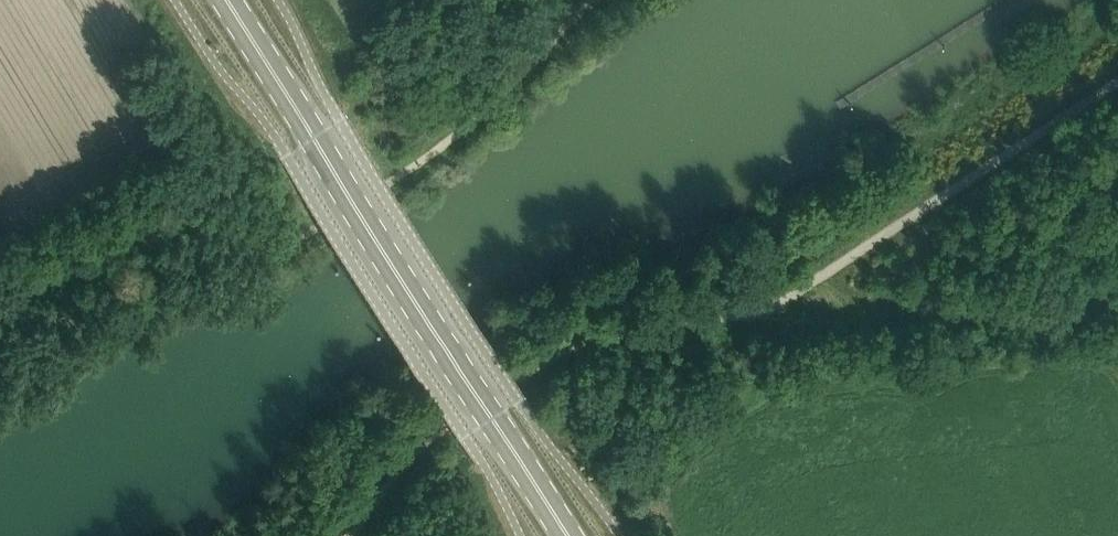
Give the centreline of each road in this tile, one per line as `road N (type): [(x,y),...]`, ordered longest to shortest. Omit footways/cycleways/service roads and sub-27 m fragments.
road 1 (primary): [(568,535),(226,0)]
road 2 (track): [(347,535),(431,435),(569,349),(608,334),(766,312)]
road 3 (track): [(766,312),(1117,302)]

